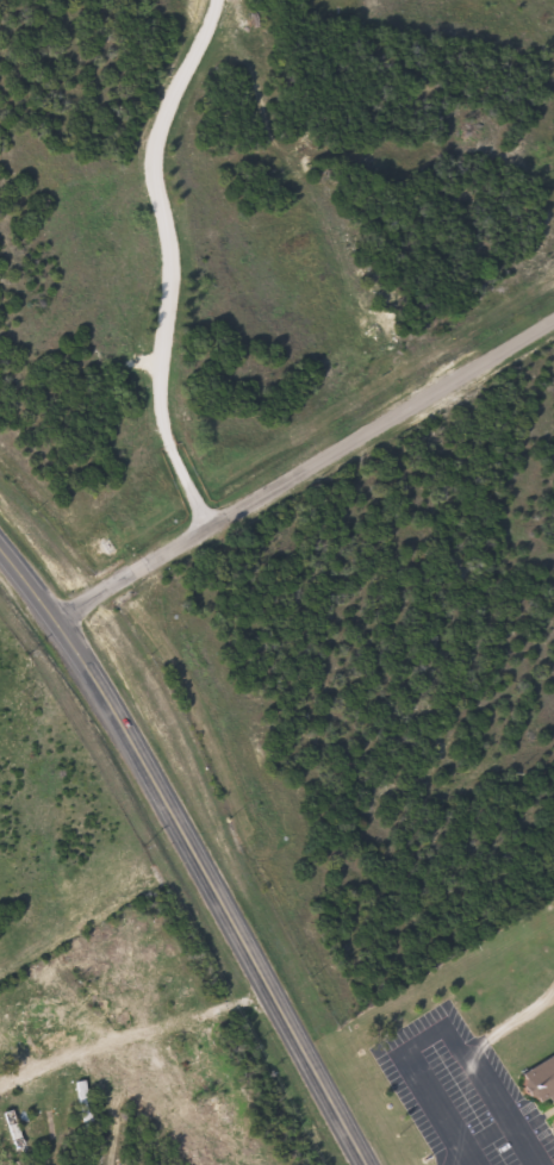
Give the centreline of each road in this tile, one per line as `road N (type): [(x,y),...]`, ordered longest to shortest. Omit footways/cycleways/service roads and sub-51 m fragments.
road 1 (secondary): [(369,1164),(86,664),(0,550)]
road 2 (residential): [(57,623),(553,324)]
road 3 (residential): [(257,961),(0,1085)]

